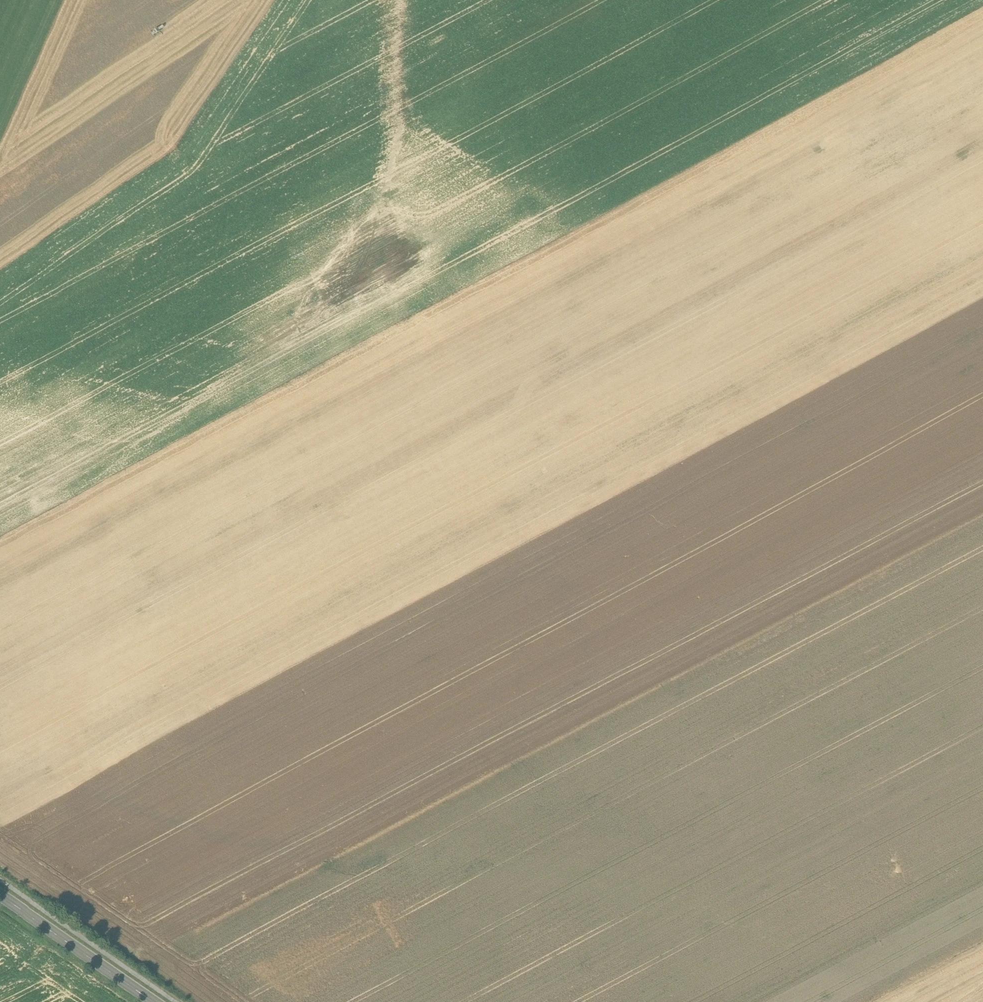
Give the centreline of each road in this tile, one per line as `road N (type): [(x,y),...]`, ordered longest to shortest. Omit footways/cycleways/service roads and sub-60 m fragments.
road 1 (secondary): [(0,896),(153,1001)]

